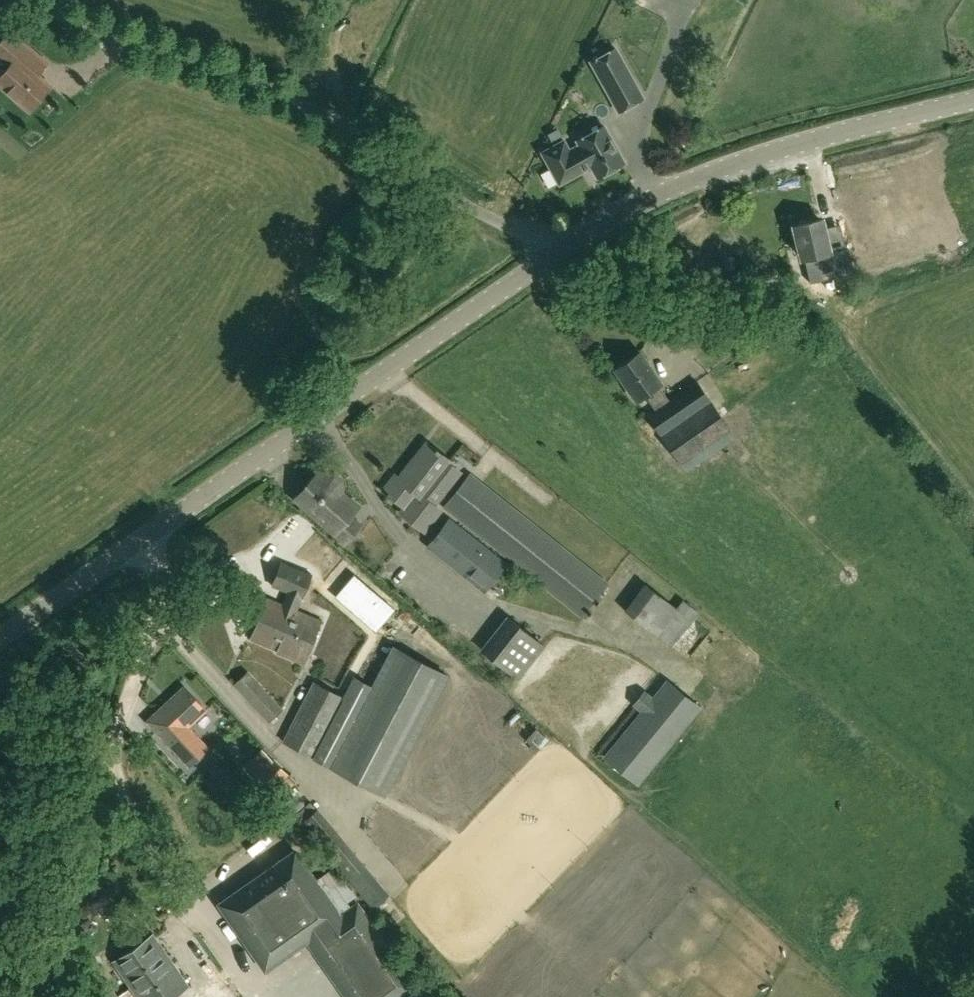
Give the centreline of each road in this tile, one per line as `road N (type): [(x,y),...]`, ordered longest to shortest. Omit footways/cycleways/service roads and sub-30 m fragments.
road 1 (tertiary): [(0,635),(555,252),(658,196),(759,157),(973,100)]
road 2 (track): [(154,610),(391,878)]
road 3 (track): [(111,758),(159,583),(144,536)]
road 4 (track): [(111,758),(182,902)]

